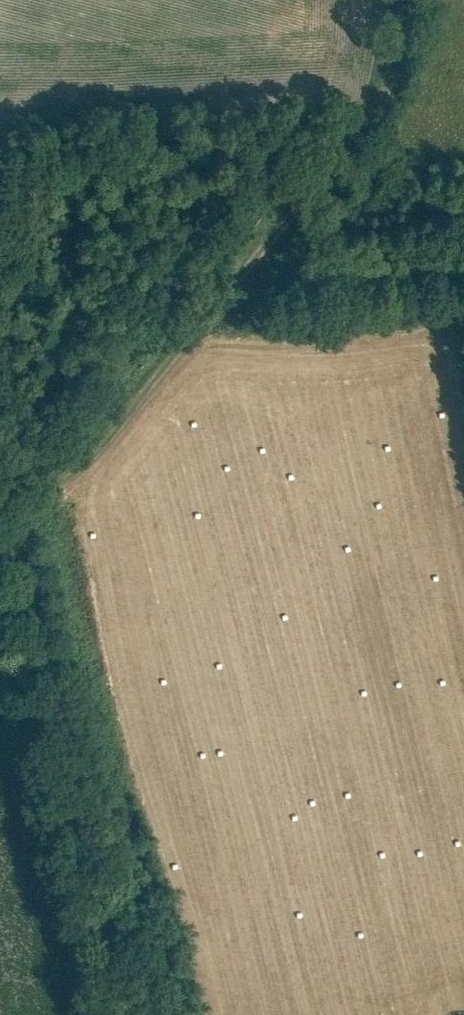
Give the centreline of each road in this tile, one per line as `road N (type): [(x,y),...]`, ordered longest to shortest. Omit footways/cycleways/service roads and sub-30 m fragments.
road 1 (track): [(17,548),(33,515),(372,122),(402,42),(406,0)]
road 2 (track): [(17,548),(135,1014)]

